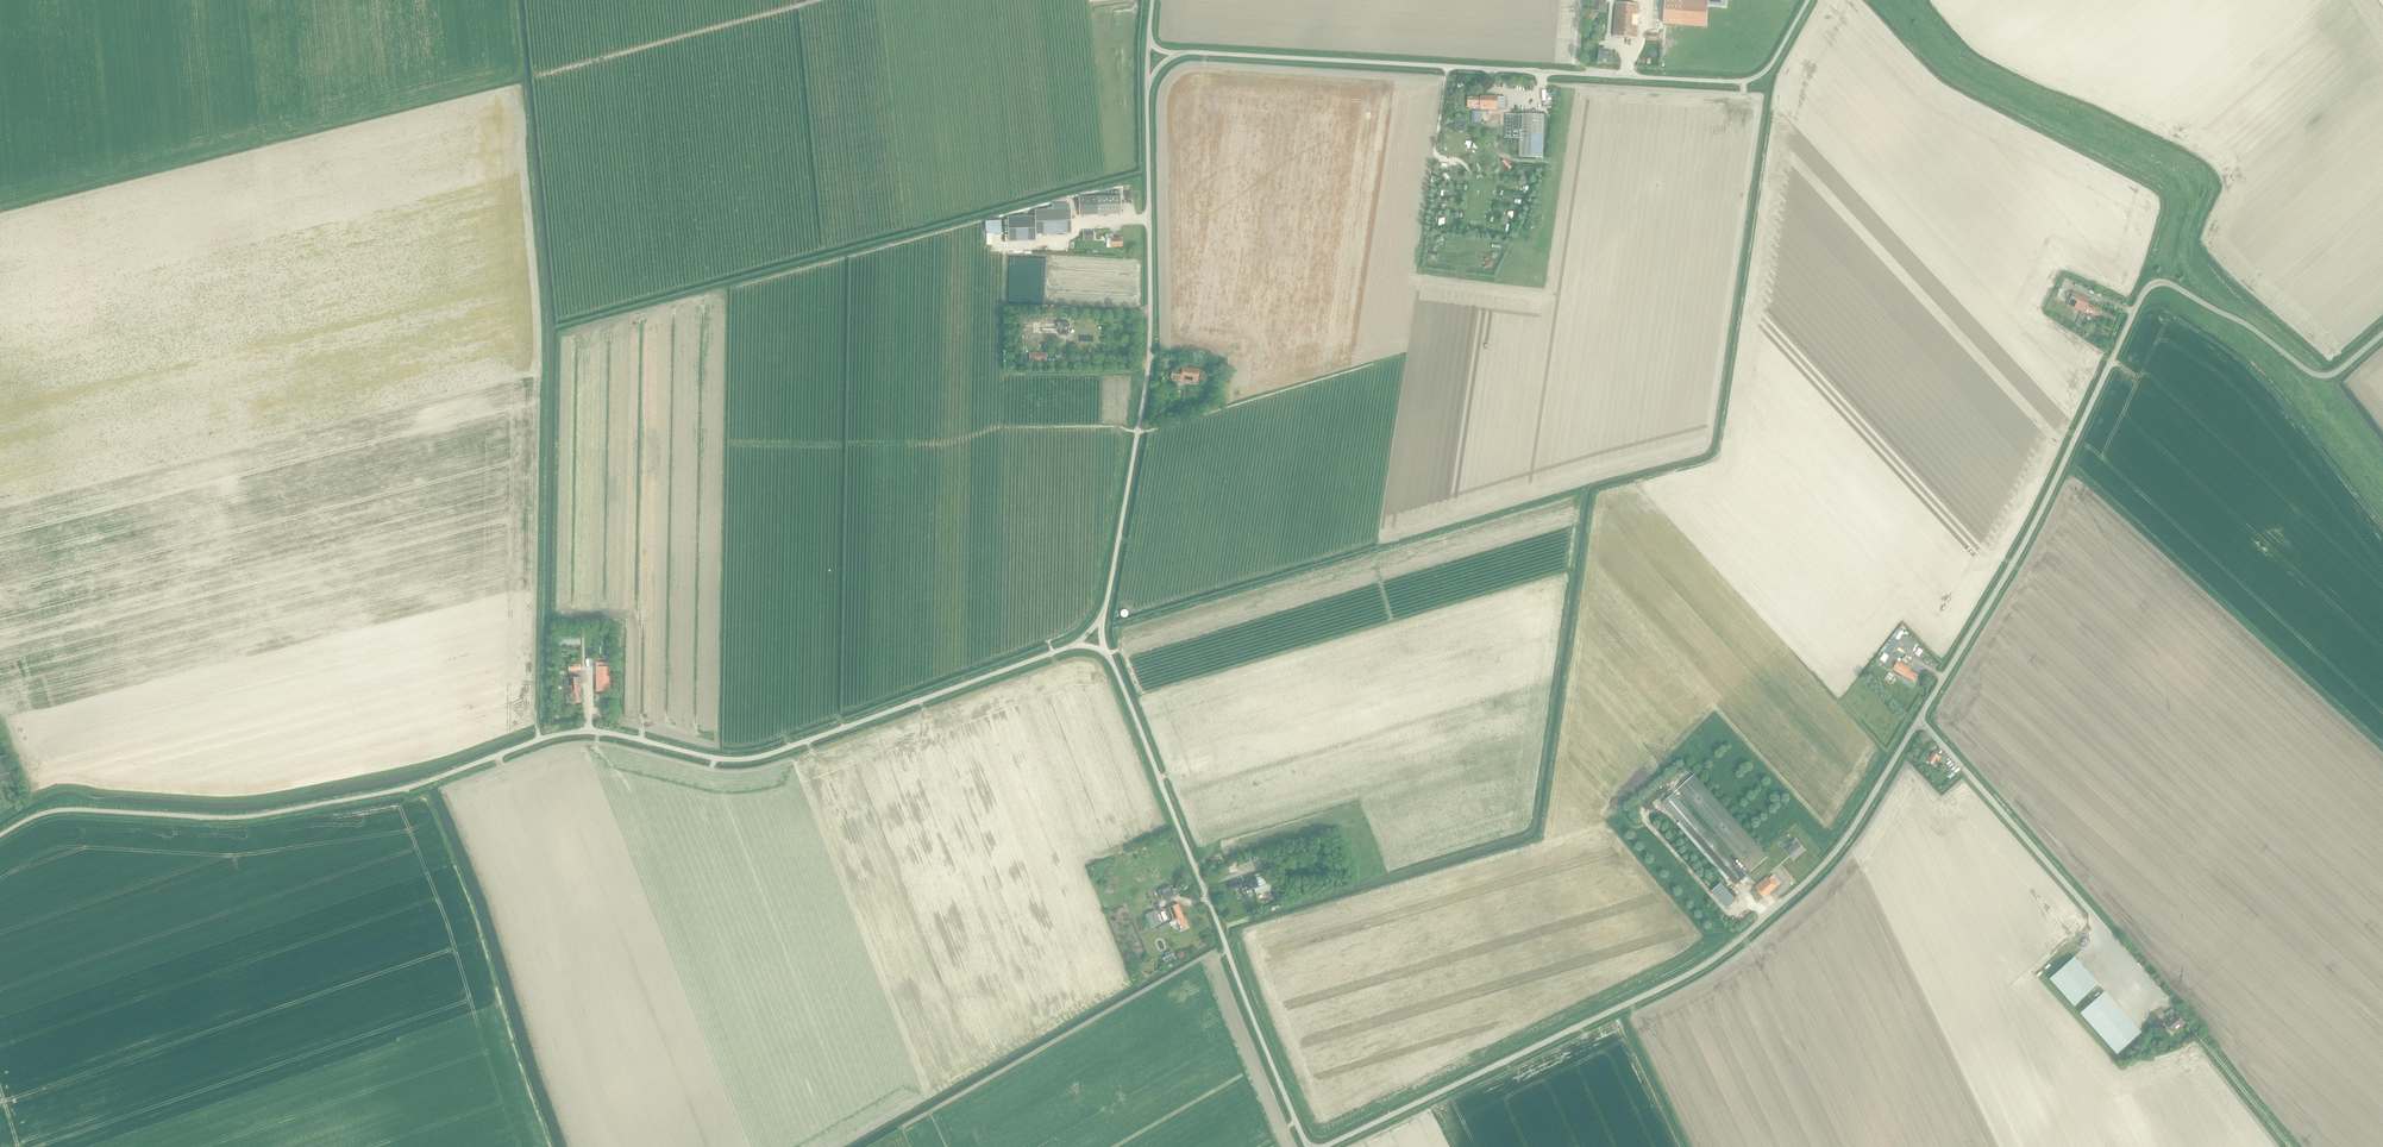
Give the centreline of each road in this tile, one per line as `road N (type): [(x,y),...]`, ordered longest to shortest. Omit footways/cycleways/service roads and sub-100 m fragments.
road 1 (unclassified): [(0,836),(59,812),(276,816),(417,783),(568,732),(742,759),(1073,646)]
road 2 (unclassified): [(1920,719),(2037,520),(2148,288),(2174,285),(2320,375),(2340,370),(2382,333)]
road 3 (unclassified): [(1323,1146),(1722,953),(1831,856),(1920,719)]
road 4 (unclassified): [(1178,52),(1746,81),(1768,68),(1808,0)]
road 5 (track): [(539,739),(545,328),(528,148)]
road 6 (unclassified): [(1101,617),(1149,356),(1147,87)]
road 7 (unclassified): [(1308,1146),(1110,657)]
road 8 (unclassified): [(2168,999),(1920,719)]
road 9 (track): [(1137,431),(1373,364)]
road 10 (track): [(2290,1146),(2168,999)]
road 11 (track): [(996,428),(1137,432)]

